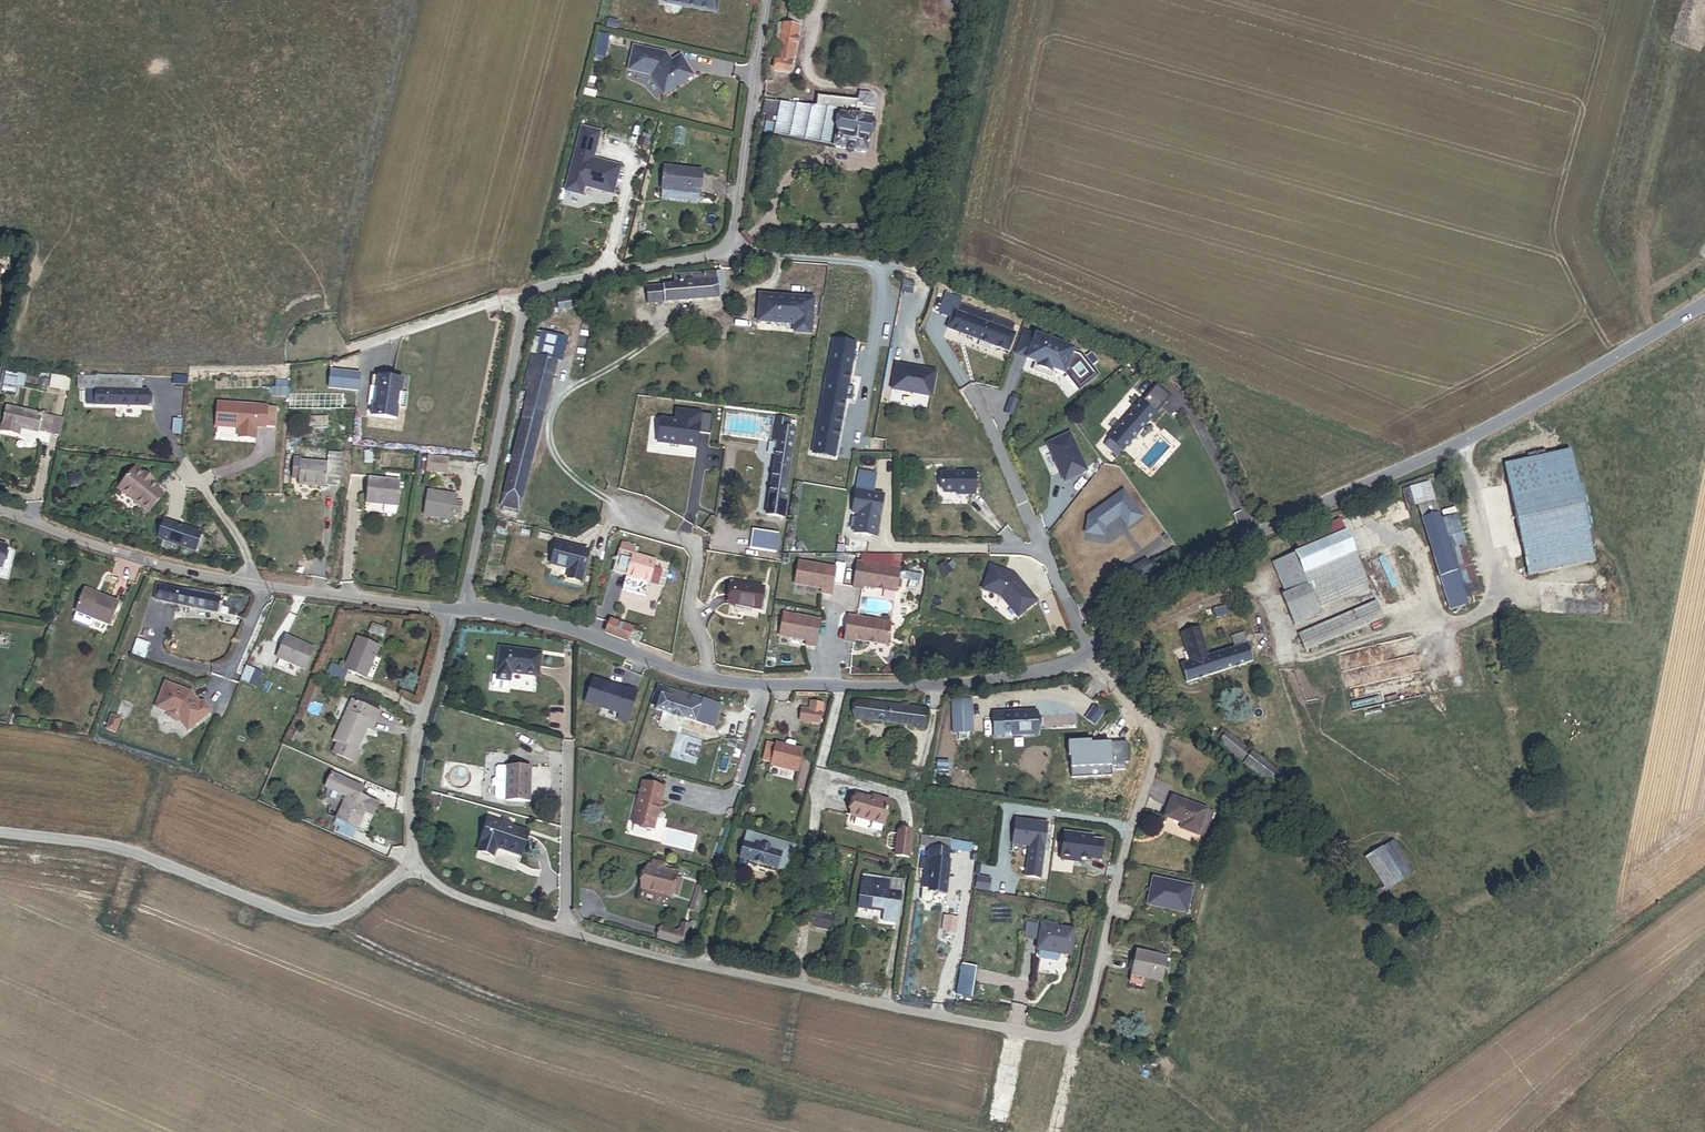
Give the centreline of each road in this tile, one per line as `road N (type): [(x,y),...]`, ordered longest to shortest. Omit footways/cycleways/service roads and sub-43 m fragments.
road 1 (residential): [(414,864),(452,897),(566,934),(736,977),(1053,1037),(1072,1033),(1103,963),(1121,865),(1157,751),(1155,738),(1090,661)]
road 2 (unclassified): [(1090,661),(1112,620),(1146,587),(1459,446),(1704,303)]
road 3 (unclassified): [(461,611),(571,632),(706,684),(766,689),(951,692),(1090,661)]
road 4 (residential): [(726,256),(529,292),(461,611)]
road 5 (unclassified): [(0,511),(154,566),(461,611)]
road 6 (unclassified): [(414,864),(333,923),(309,923),(136,855),(0,835)]
road 7 (unclassified): [(461,611),(419,724),(408,797),(414,864)]
road 8 (residential): [(764,0),(726,256)]
road 9 (residential): [(928,275),(726,256)]

